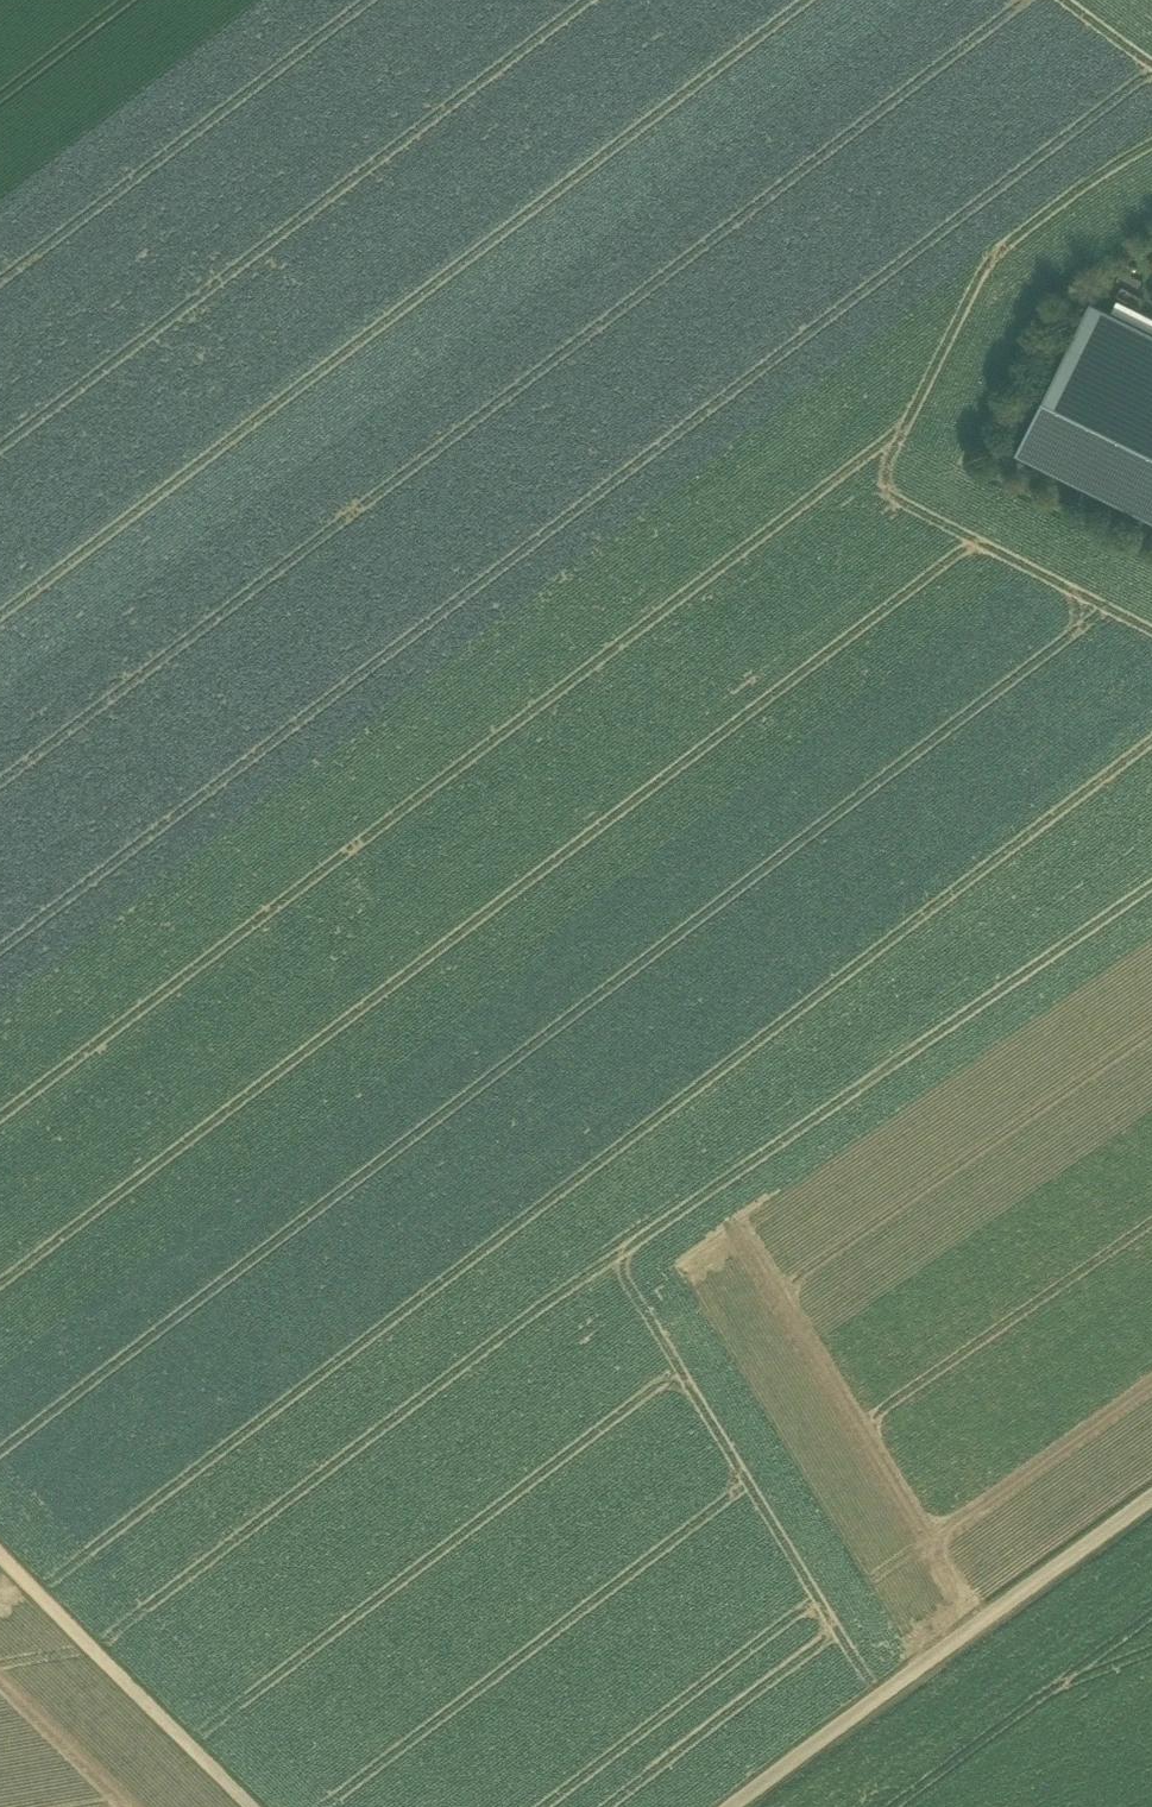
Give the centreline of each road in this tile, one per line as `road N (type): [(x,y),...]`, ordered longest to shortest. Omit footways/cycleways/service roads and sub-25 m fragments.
road 1 (unclassified): [(1151,1499),(743,1806)]
road 2 (track): [(0,1550),(253,1806)]

